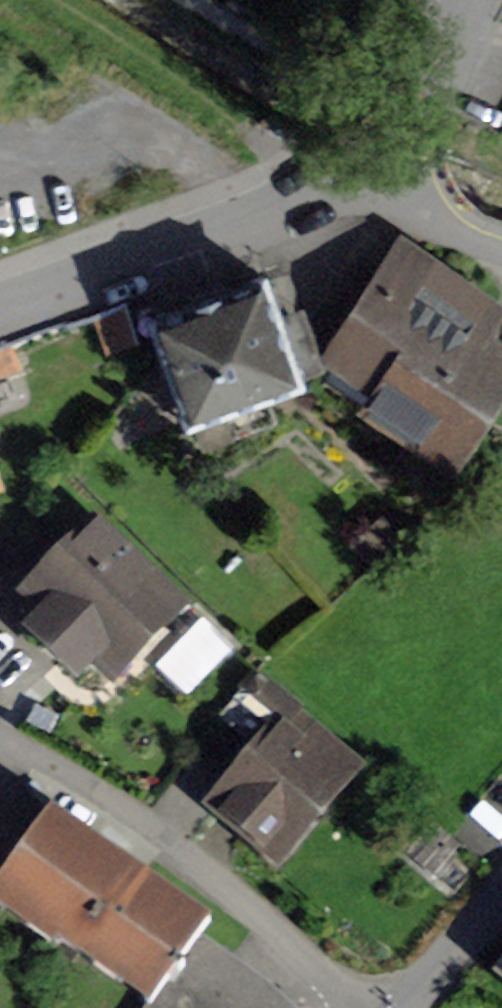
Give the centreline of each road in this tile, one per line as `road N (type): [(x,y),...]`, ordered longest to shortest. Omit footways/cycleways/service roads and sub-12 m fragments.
road 1 (residential): [(368,1007),(98,797),(0,735)]
road 2 (residential): [(0,307),(318,191),(339,176)]
road 3 (residential): [(453,0),(386,119),(347,167)]
road 4 (residential): [(501,236),(339,176)]
road 5 (residential): [(401,1007),(501,893)]

